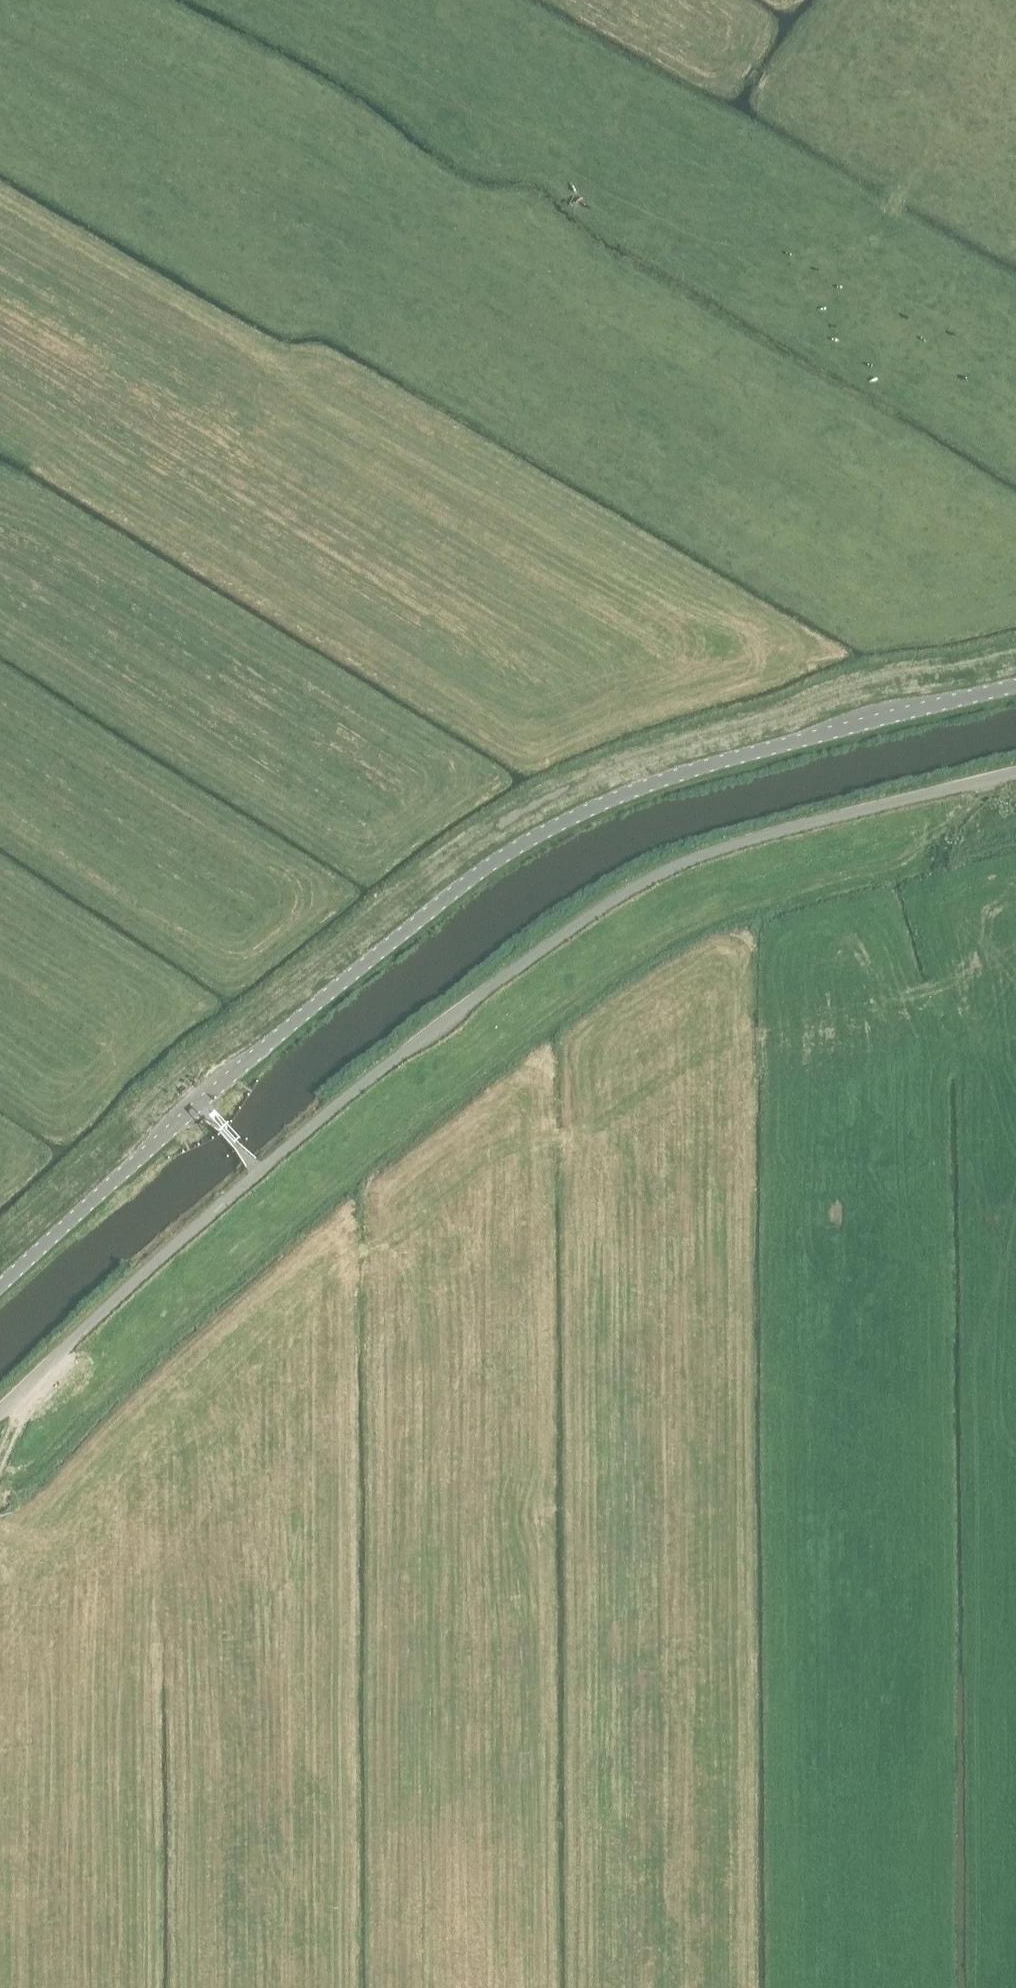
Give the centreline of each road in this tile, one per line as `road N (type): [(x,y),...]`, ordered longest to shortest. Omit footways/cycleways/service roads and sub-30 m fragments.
road 1 (unclassified): [(0,1414),(144,1273),(335,1107),(633,892),(729,849),(1015,774)]
road 2 (unclassified): [(0,1283),(197,1103),(522,850),(606,804),(680,778),(1015,687)]

